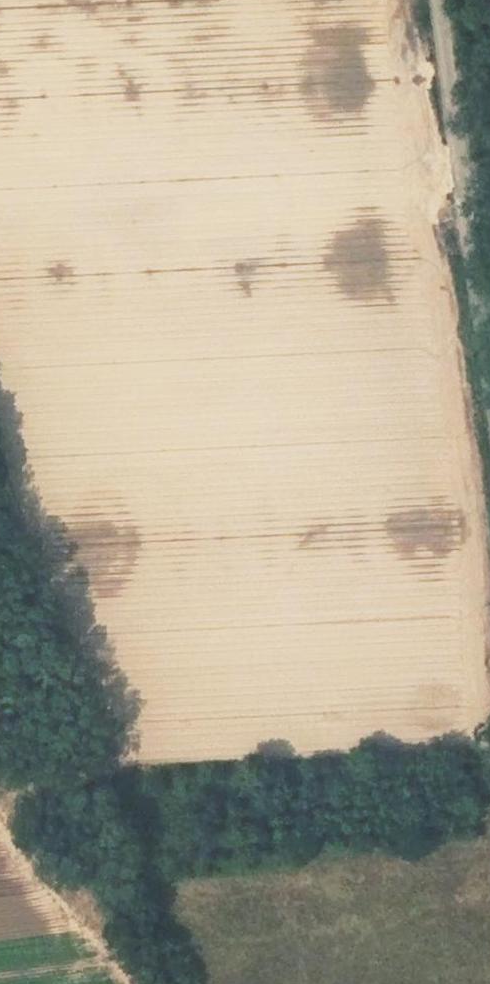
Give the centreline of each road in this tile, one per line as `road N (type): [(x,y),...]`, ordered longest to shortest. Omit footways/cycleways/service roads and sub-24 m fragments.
road 1 (unclassified): [(441,0),(489,359)]

